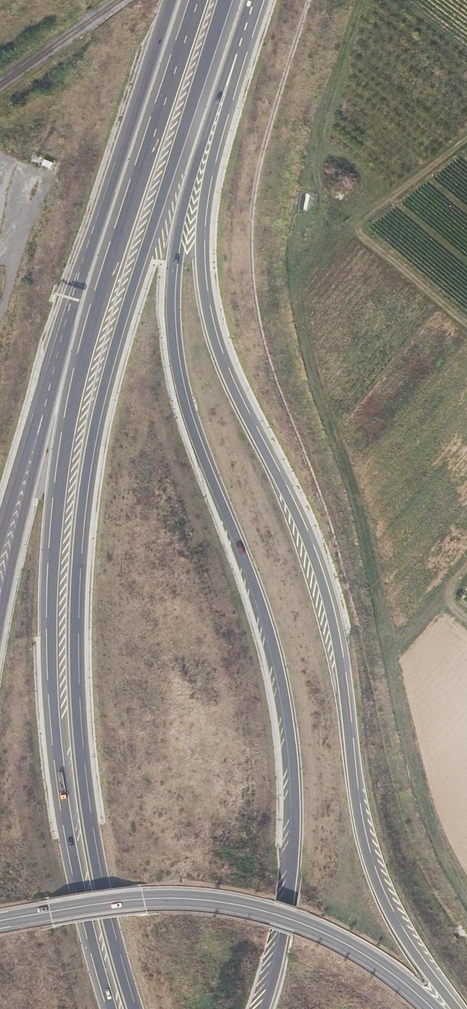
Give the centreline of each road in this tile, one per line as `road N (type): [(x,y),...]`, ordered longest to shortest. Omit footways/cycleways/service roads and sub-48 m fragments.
road 1 (motorway): [(128,1008),(87,848),(78,777),(77,527),(121,307),(222,0)]
road 2 (motorway): [(197,0),(86,342),(59,490),(51,704),(60,800),(109,1008)]
road 3 (motorway): [(460,1008),(403,931),(384,891),(359,805),(330,613),(203,318),(197,219),(237,54)]
road 4 (motorway): [(256,1008),(285,907),(287,744),(266,640),(184,421),(168,306),(184,196),(237,54)]
road 5 (primary): [(432,1008),(383,965),(335,938),(225,903),(145,900),(0,920)]
road 6 (motorway): [(171,0),(42,412)]
road 7 (motorway): [(42,412),(0,621)]
road 8 (motorway): [(42,412),(0,544)]

